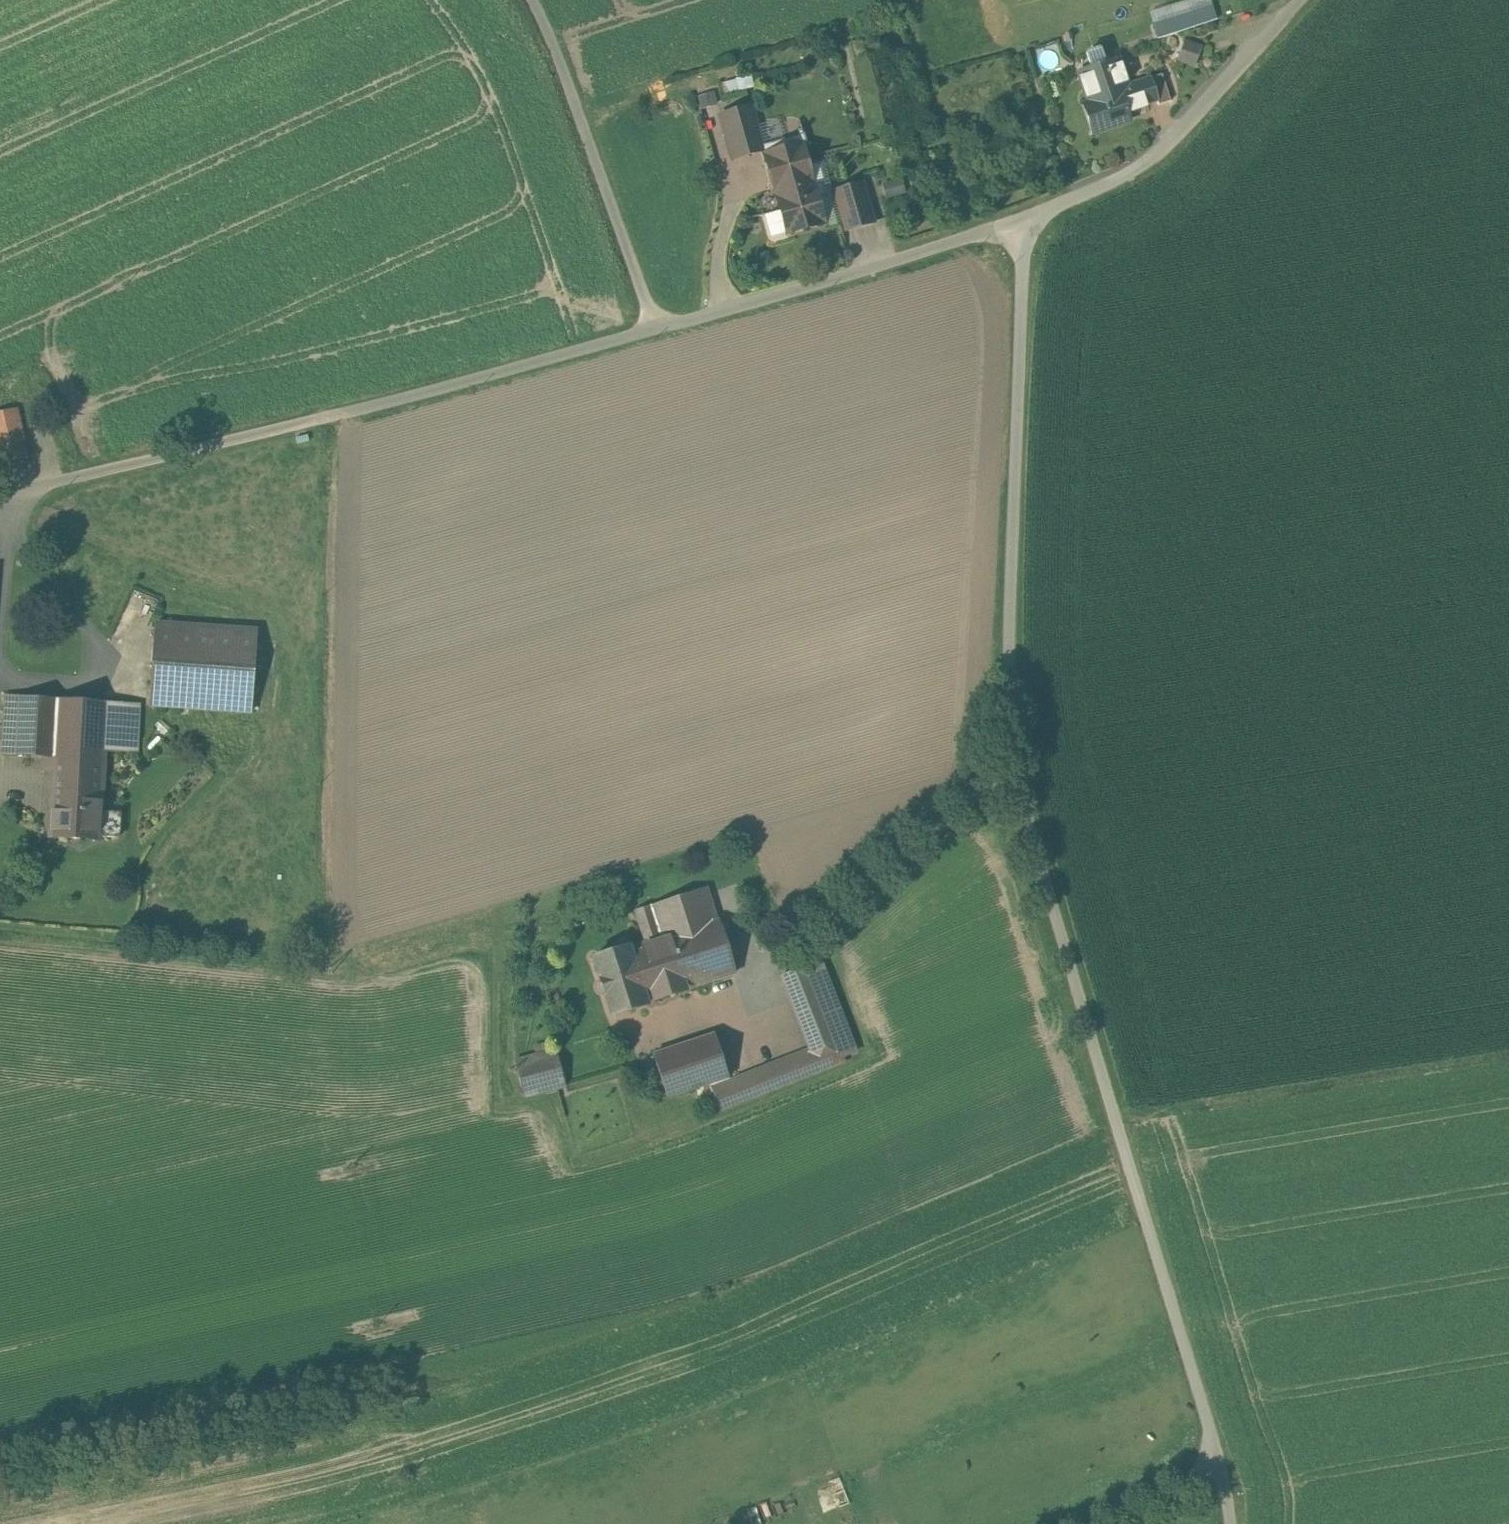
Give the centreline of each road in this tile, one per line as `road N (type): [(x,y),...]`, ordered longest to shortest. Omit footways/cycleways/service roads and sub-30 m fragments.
road 1 (residential): [(1021,222),(1011,761),(1214,1420),(1233,1523)]
road 2 (unclassified): [(653,327),(0,494)]
road 3 (unclassified): [(1021,222),(653,327)]
road 4 (residential): [(1297,0),(1136,170),(1021,222)]
road 5 (unclassified): [(653,327),(534,0)]

